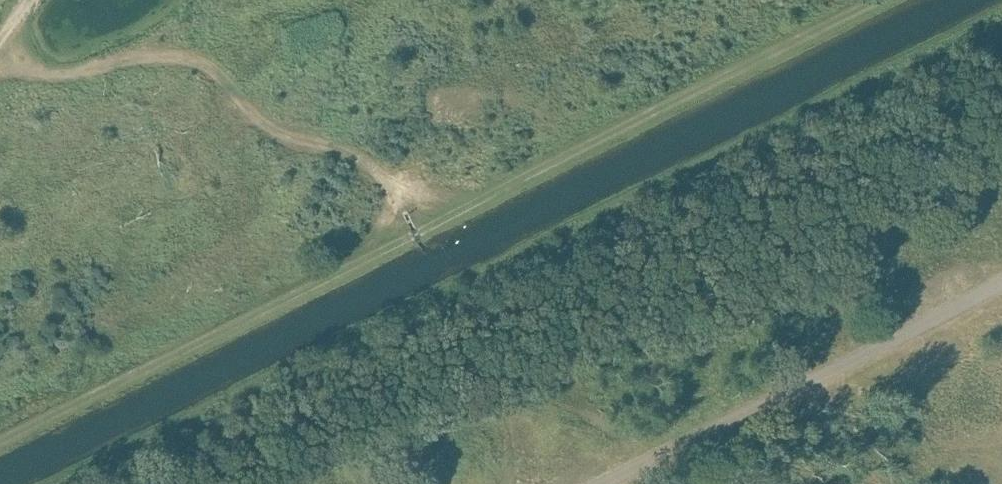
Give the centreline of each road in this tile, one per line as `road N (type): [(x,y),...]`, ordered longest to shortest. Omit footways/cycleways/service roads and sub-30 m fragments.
road 1 (track): [(0,435),(882,0)]
road 2 (track): [(411,236),(392,180),(361,156),(279,131),(217,72),(187,55),(128,52),(74,72),(0,65)]
road 3 (track): [(1001,281),(604,483)]

